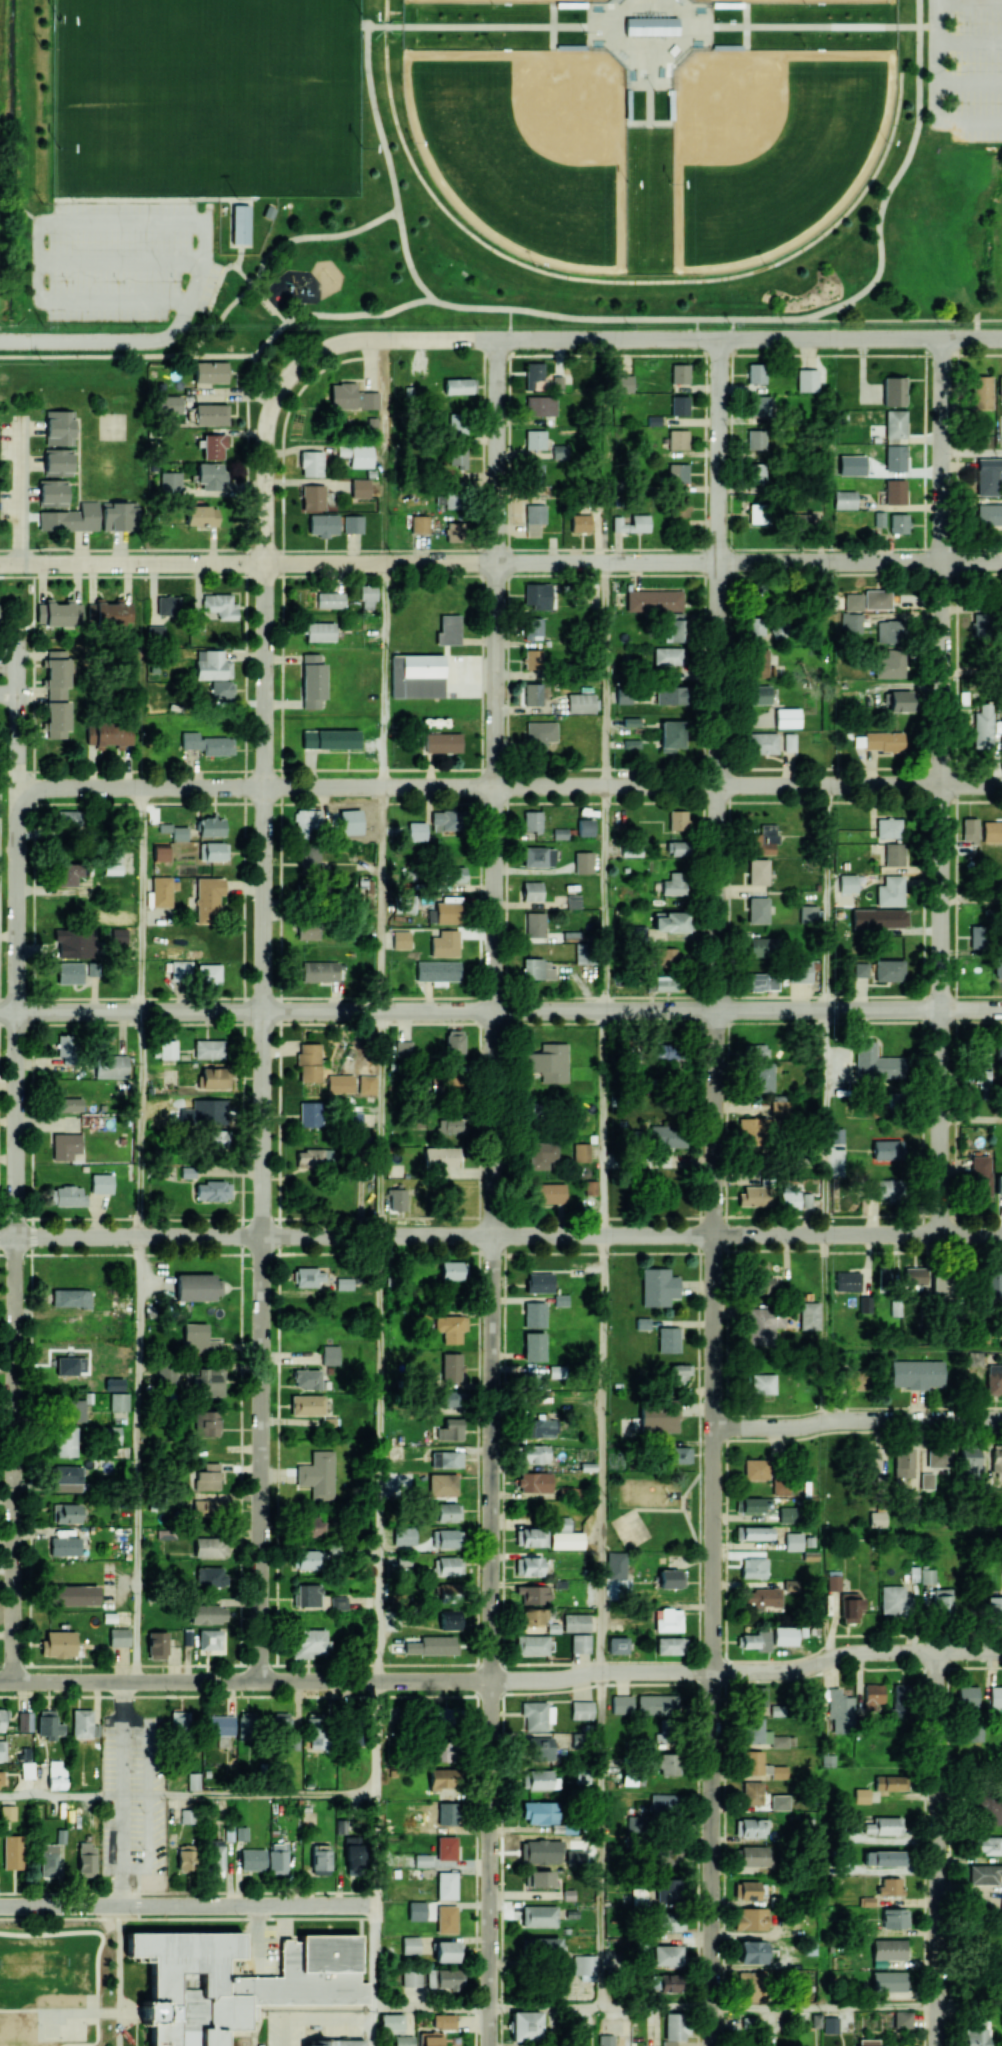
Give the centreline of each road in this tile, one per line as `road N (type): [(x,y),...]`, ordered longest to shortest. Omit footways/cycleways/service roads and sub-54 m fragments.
road 1 (residential): [(0,1011),(1001,1008)]
road 2 (residential): [(20,787),(1001,784)]
road 3 (residential): [(942,1235),(947,338)]
road 4 (residential): [(491,1236),(498,340)]
road 5 (residential): [(265,1236),(265,429),(290,373)]
road 6 (residential): [(714,2045),(714,1234)]
road 7 (residential): [(489,2045),(491,1236)]
road 8 (residential): [(290,373),(320,349),(356,338),(1001,338)]
road 9 (residential): [(0,563),(719,561)]
road 10 (residential): [(0,1683),(489,1682),(714,1671)]
road 11 (residential): [(0,1237),(714,1234)]
road 12 (residential): [(714,1234),(719,561)]
road 13 (residential): [(17,1237),(20,645)]
road 14 (residential): [(11,1682),(17,1237)]
road 15 (residential): [(260,1681),(265,1236)]
road 16 (residential): [(940,2045),(939,1652)]
road 17 (residential): [(0,1906),(379,1905)]
road 18 (residential): [(712,1428),(1001,1420)]
road 19 (residential): [(714,1671),(776,1672),(876,1653),(1001,1652)]
road 20 (residential): [(714,1234),(1001,1235)]
road 21 (residential): [(719,561),(1001,561)]
road 22 (residential): [(719,561),(718,339)]
road 23 (residential): [(0,341),(151,341),(171,333),(183,313)]

